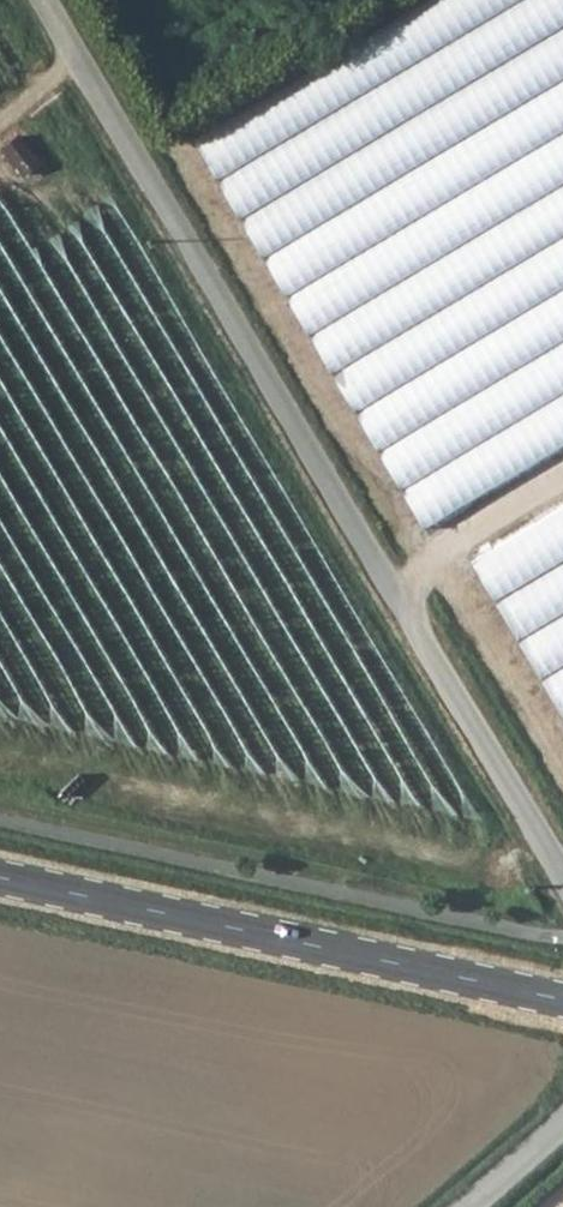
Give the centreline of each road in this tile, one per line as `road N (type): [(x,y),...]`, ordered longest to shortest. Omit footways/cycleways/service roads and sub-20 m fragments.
road 1 (unclassified): [(41,0),(562,873)]
road 2 (secondary): [(562,1001),(0,878)]
road 3 (track): [(562,481),(391,586)]
road 4 (unclassified): [(468,1206),(562,1124)]

